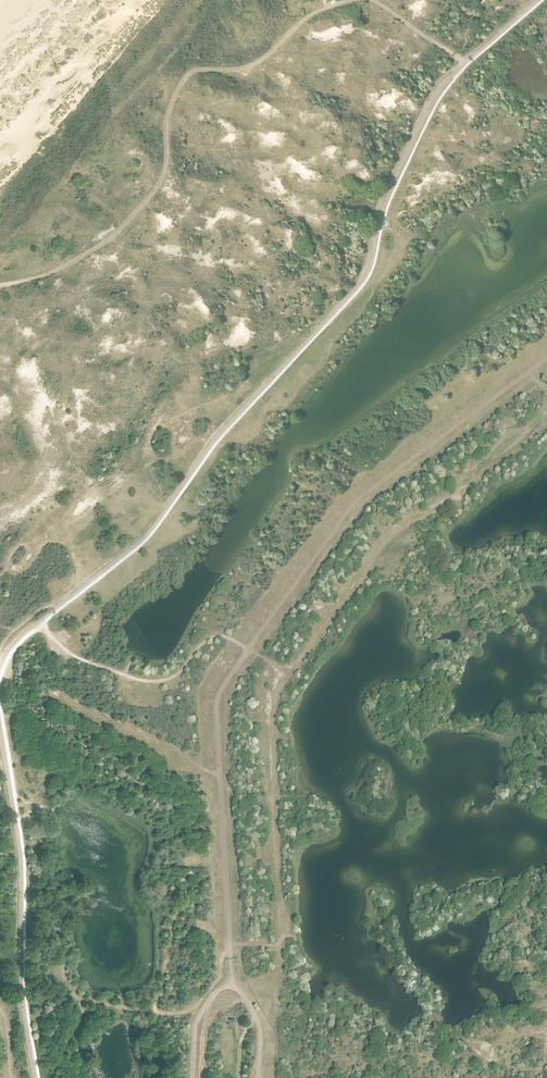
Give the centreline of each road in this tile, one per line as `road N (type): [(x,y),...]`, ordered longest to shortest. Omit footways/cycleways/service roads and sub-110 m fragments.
road 1 (track): [(232,986),(221,692),(360,500),(546,359)]
road 2 (track): [(269,990),(279,956),(276,692),(389,538),(466,493),(546,415)]
road 3 (track): [(364,575),(403,580),(420,609),(433,611),(423,629),(450,656),(438,685),(448,714),(467,722),(546,722)]
road 4 (track): [(38,624),(67,652),(148,681),(175,677),(204,643),(222,637),(289,673)]
road 5 (track): [(84,1077),(73,1034),(84,1013),(103,1006),(179,1014),(231,967)]
road 6 (track): [(221,778),(43,692)]

